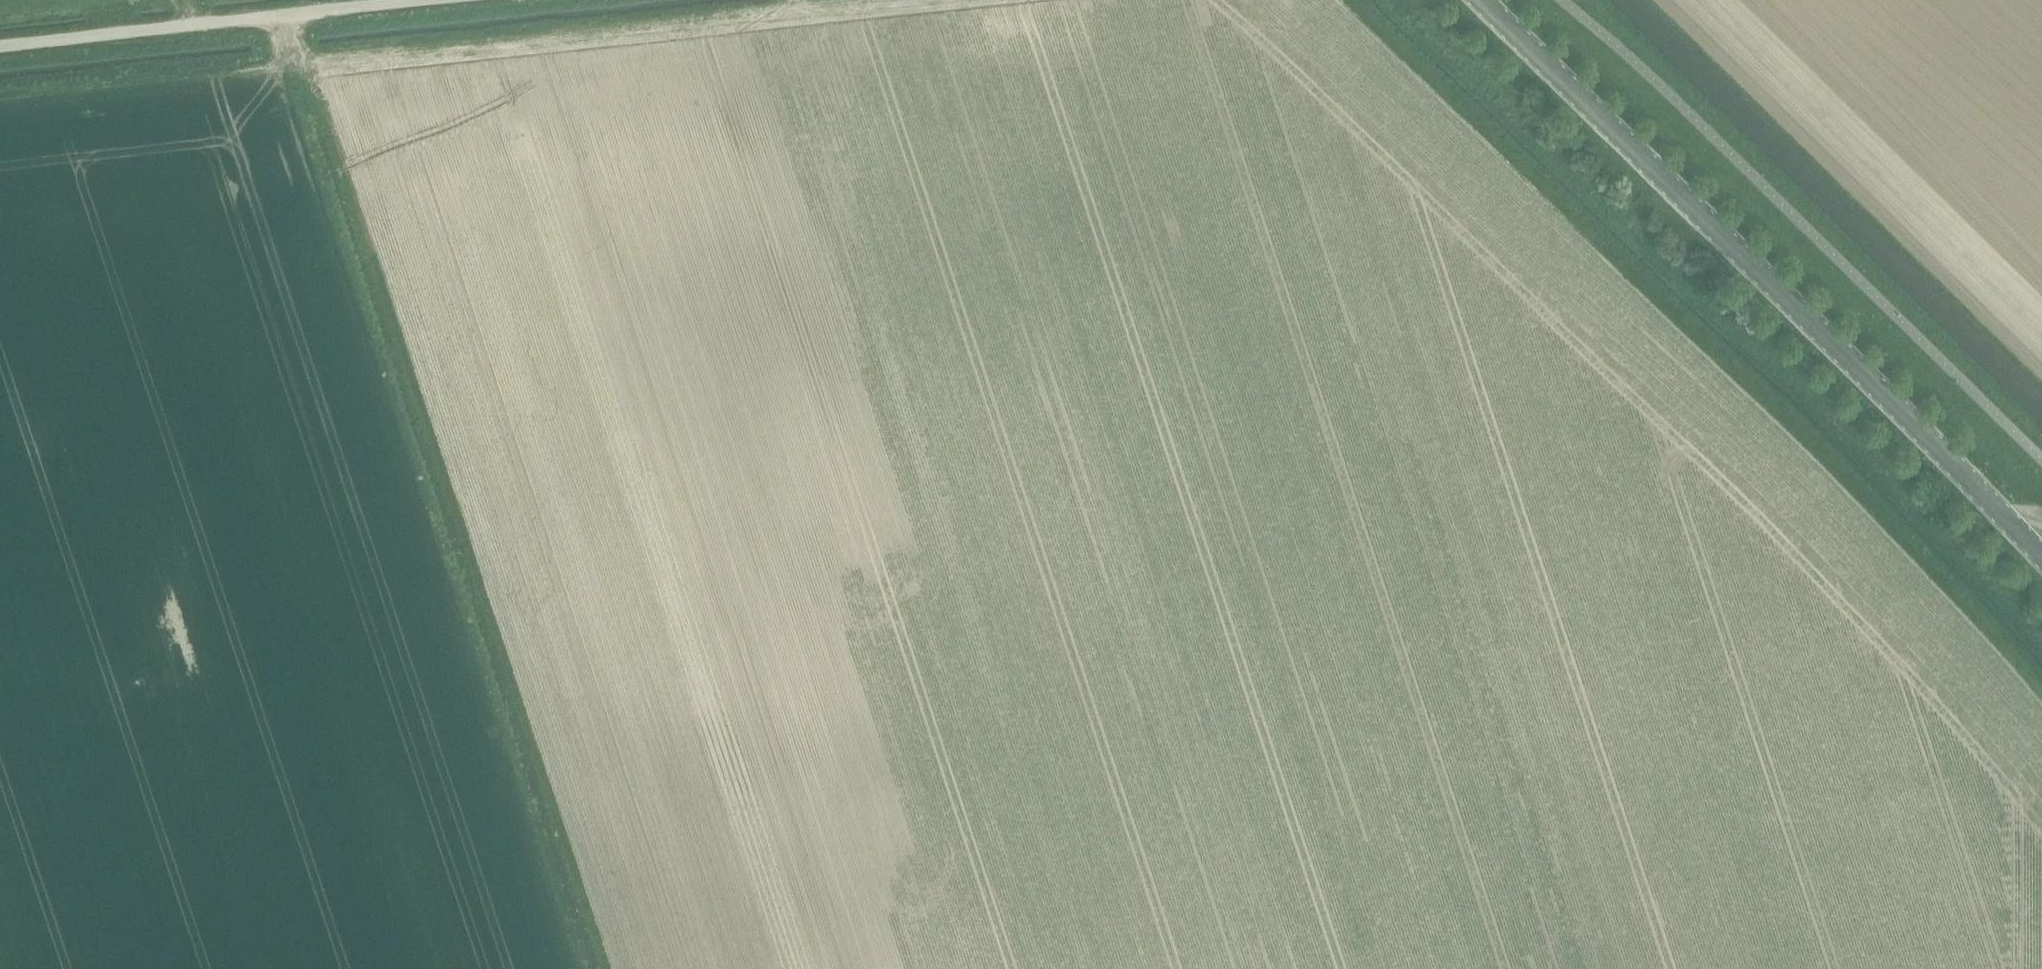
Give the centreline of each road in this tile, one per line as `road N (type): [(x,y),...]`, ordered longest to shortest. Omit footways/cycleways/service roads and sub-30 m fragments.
road 1 (secondary): [(2041,561),(1479,0)]
road 2 (unclassified): [(0,47),(437,0)]

